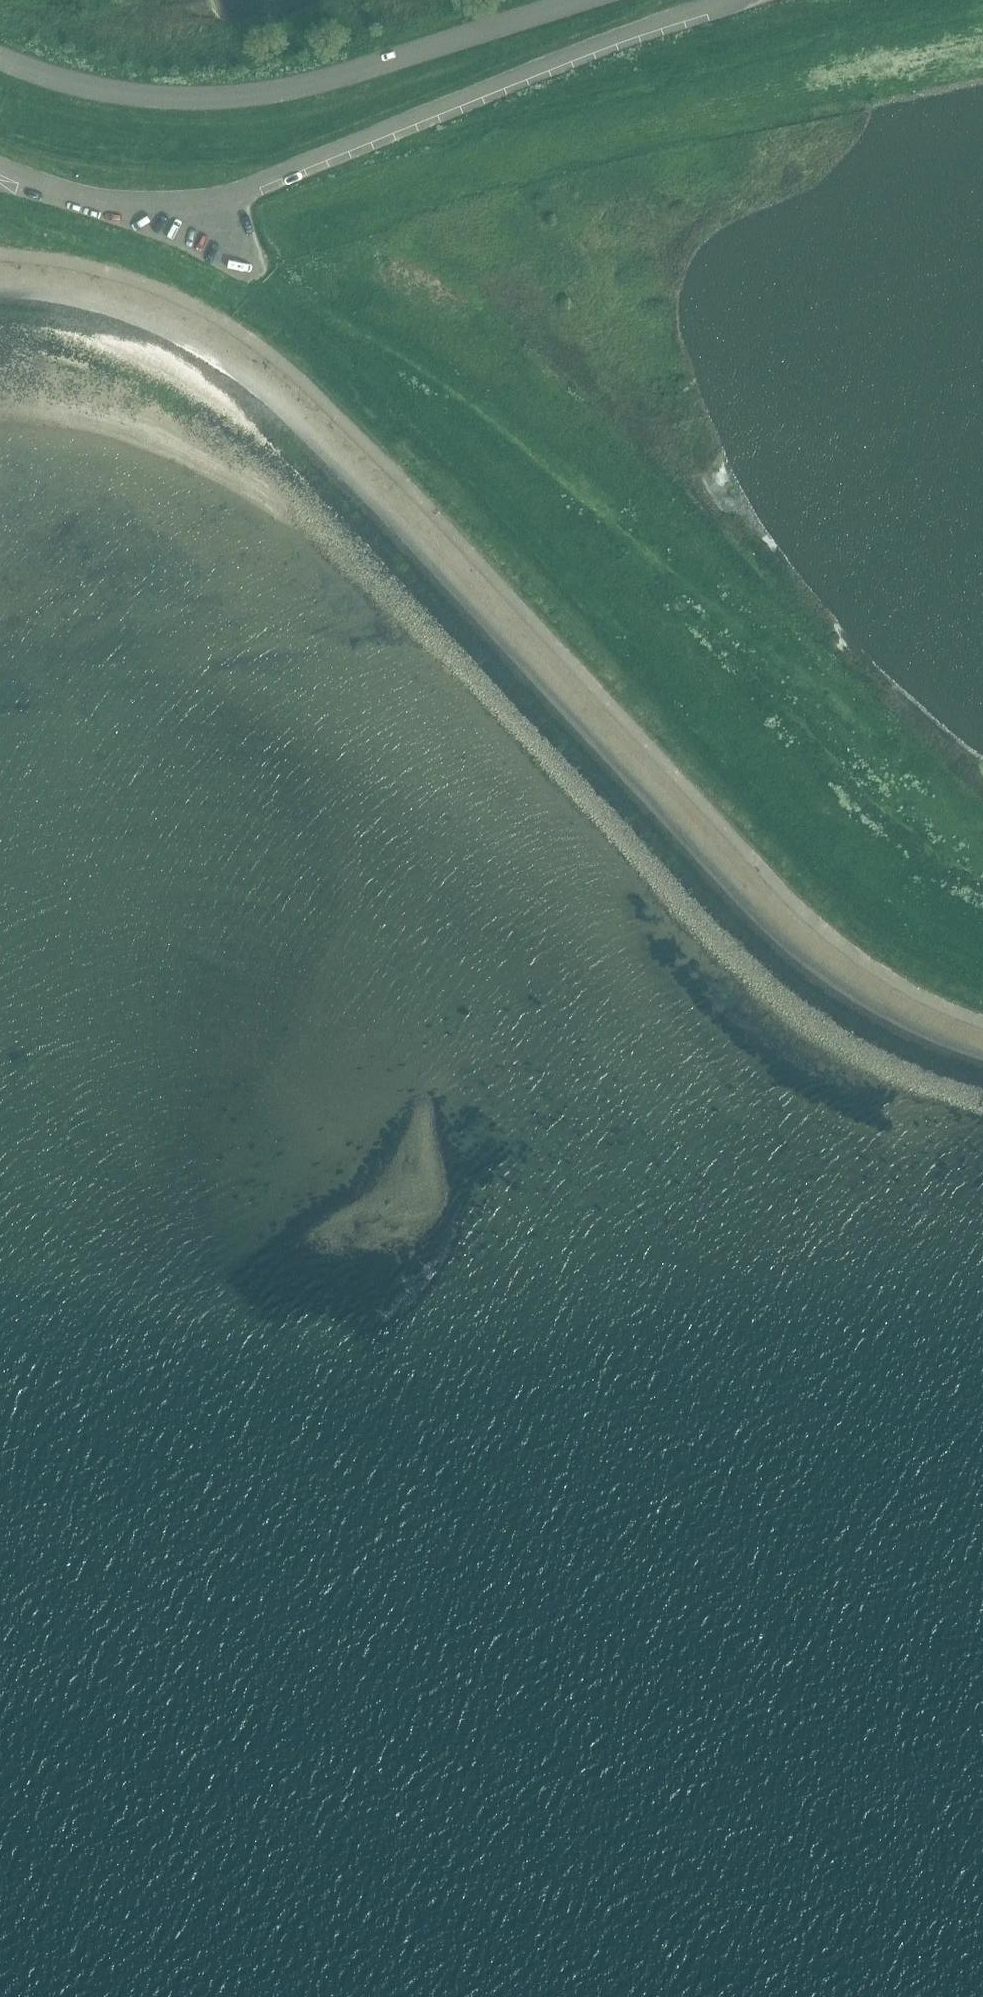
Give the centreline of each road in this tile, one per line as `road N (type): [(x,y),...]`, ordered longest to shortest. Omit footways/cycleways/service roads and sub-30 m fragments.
road 1 (unclassified): [(0,167),(137,201),(249,186),(724,0)]
road 2 (unclassified): [(593,0),(334,80),(219,101),(86,87),(0,58)]

